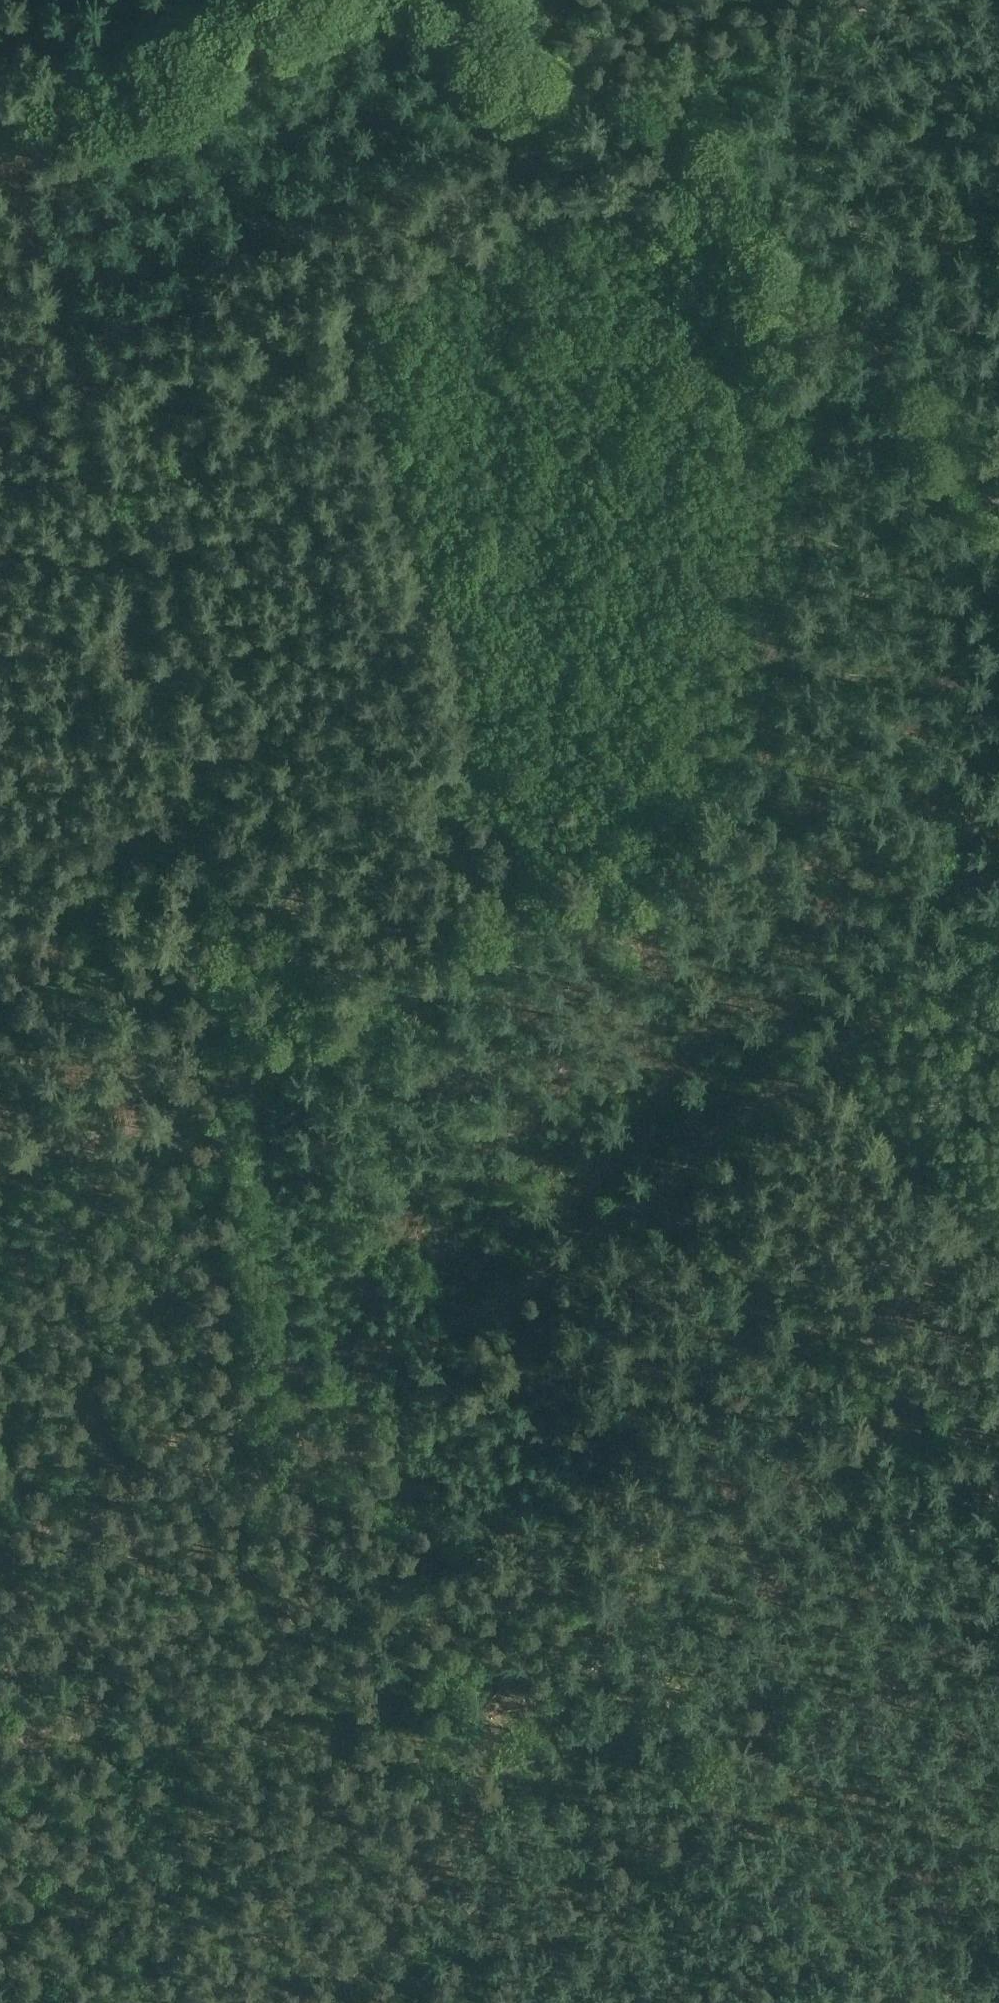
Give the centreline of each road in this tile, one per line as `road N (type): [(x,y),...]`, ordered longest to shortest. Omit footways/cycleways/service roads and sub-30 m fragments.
road 1 (track): [(301,2002),(328,1984),(669,1558),(740,1505),(865,1449),(933,1428),(998,1422)]
road 2 (track): [(0,133),(229,0)]

